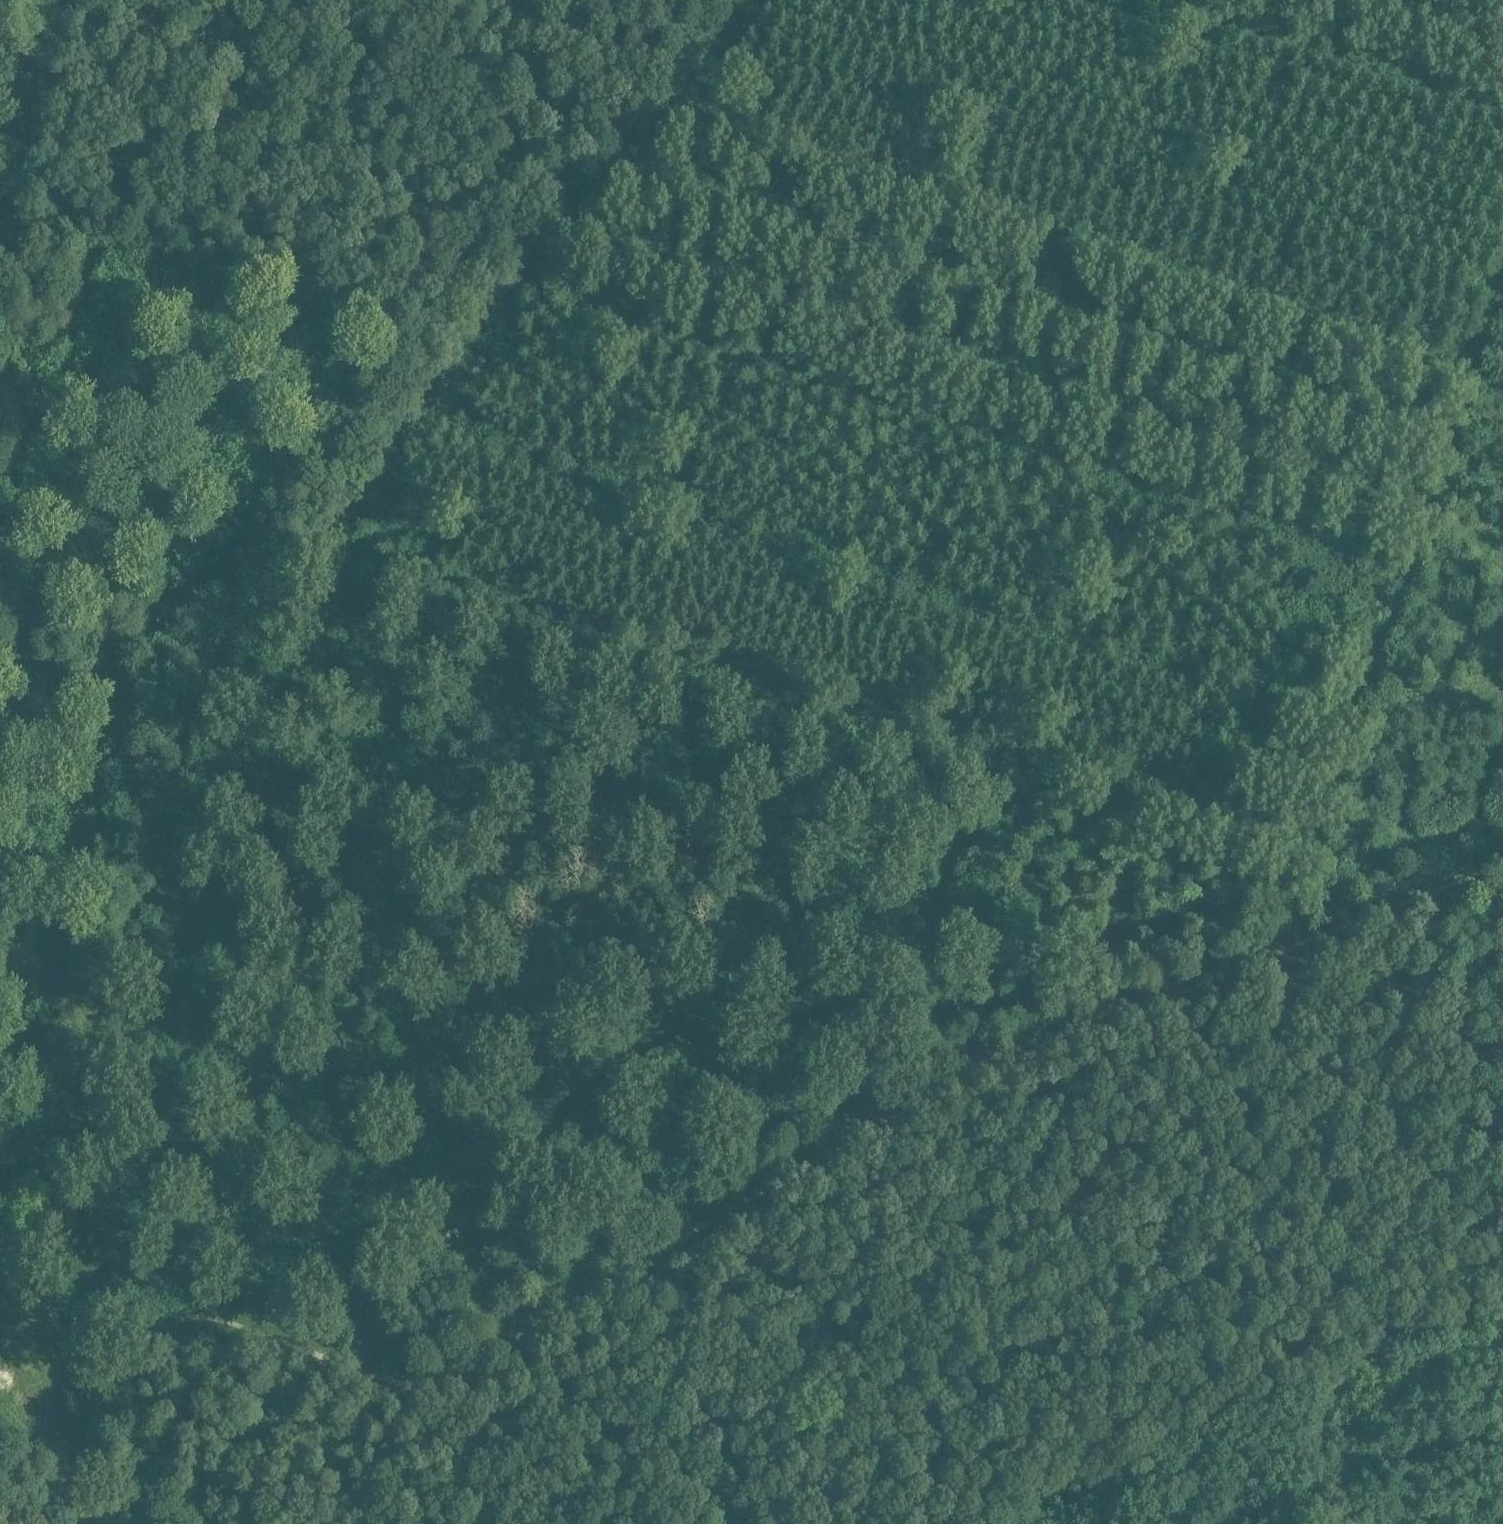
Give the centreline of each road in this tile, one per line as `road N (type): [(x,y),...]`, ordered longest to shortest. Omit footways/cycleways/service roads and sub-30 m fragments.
road 1 (track): [(0,1173),(60,1124),(94,1043),(203,681),(435,379),(751,0)]
road 2 (track): [(0,1359),(95,1509),(133,1523)]

